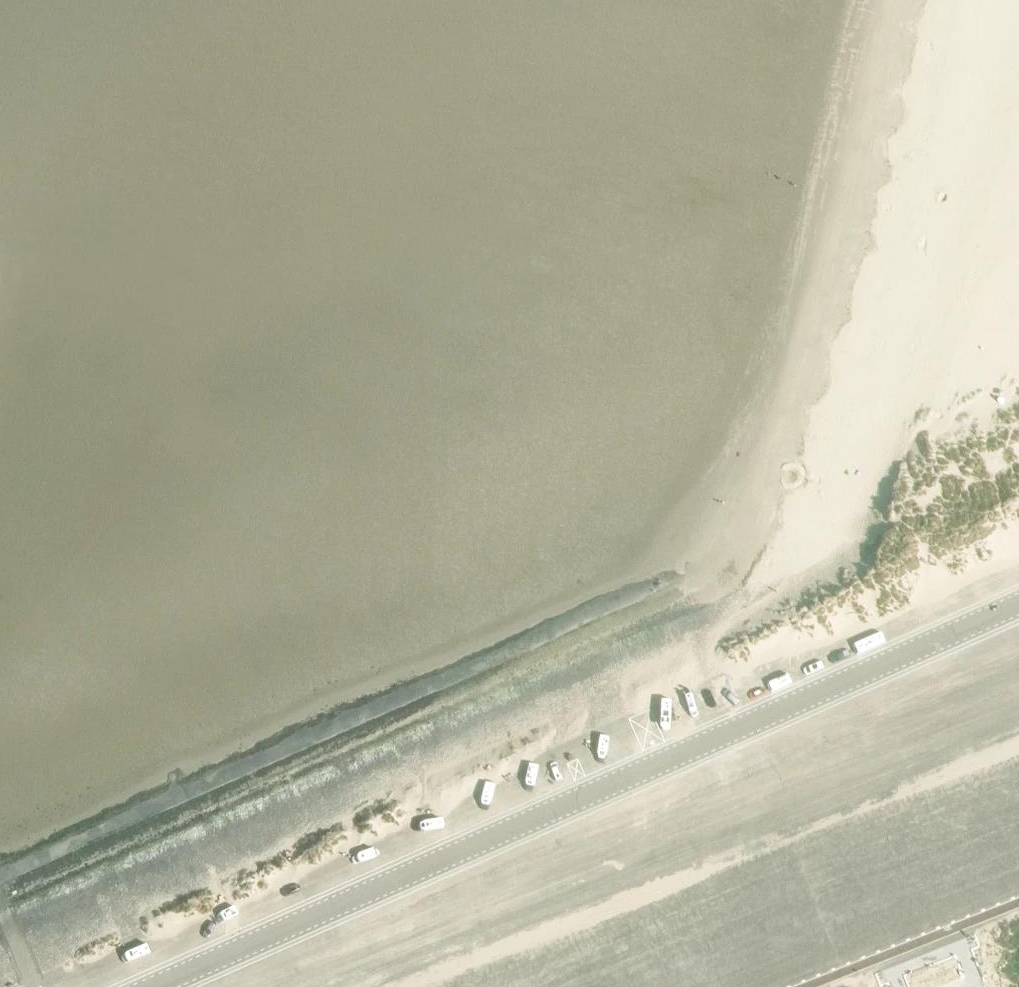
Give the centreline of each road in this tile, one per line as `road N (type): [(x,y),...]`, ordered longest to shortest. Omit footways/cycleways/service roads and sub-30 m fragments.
road 1 (unclassified): [(153,986),(1018,604)]

